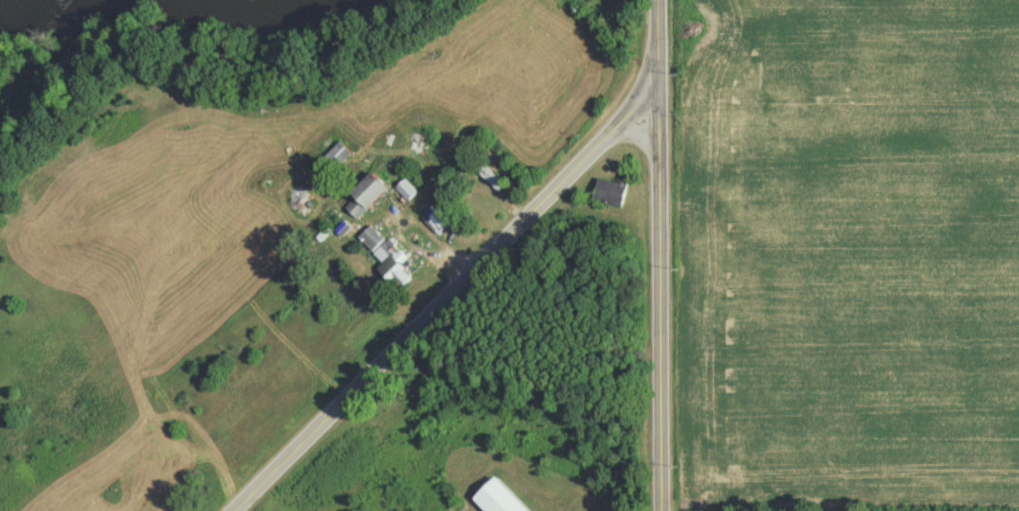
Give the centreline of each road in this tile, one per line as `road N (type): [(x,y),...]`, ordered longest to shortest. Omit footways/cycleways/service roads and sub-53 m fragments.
road 1 (tertiary): [(233,510),(658,86),(657,0)]
road 2 (residential): [(661,510),(658,86)]

